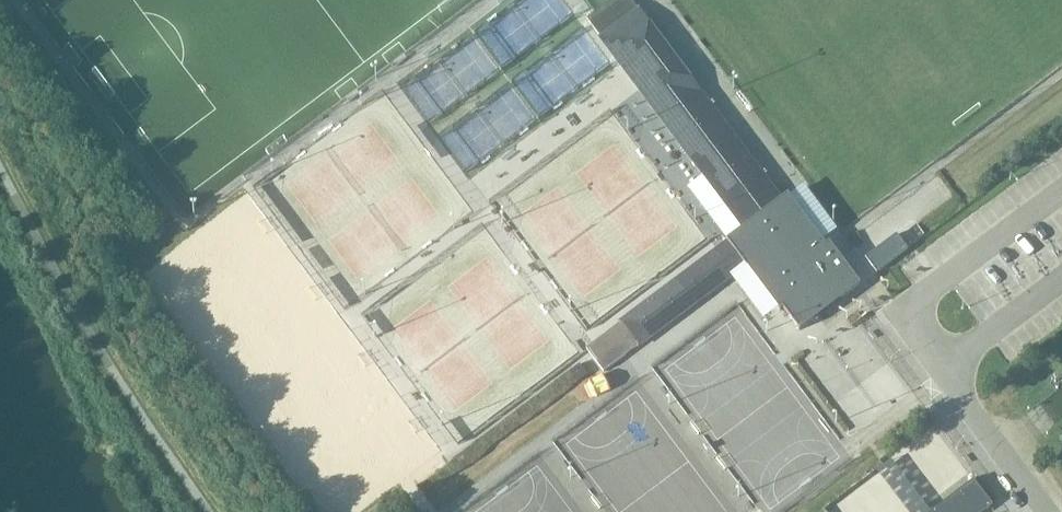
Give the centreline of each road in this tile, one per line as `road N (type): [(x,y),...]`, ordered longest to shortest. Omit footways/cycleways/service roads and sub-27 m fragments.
road 1 (unclassified): [(1047,511),(899,310)]

